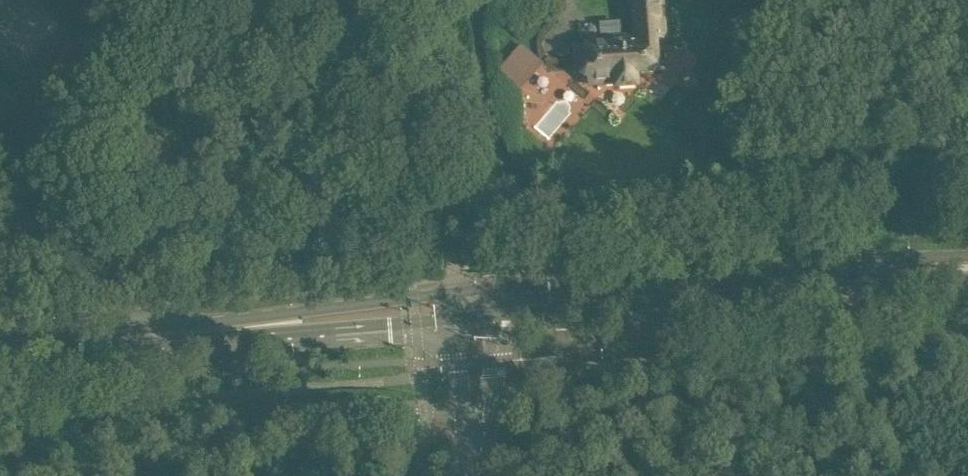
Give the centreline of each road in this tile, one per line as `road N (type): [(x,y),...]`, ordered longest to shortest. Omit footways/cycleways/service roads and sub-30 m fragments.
road 1 (primary): [(474,303),(967,267)]
road 2 (primary): [(0,346),(474,303)]
road 3 (track): [(403,0),(455,305)]
road 4 (tertiary): [(471,475),(474,303)]

